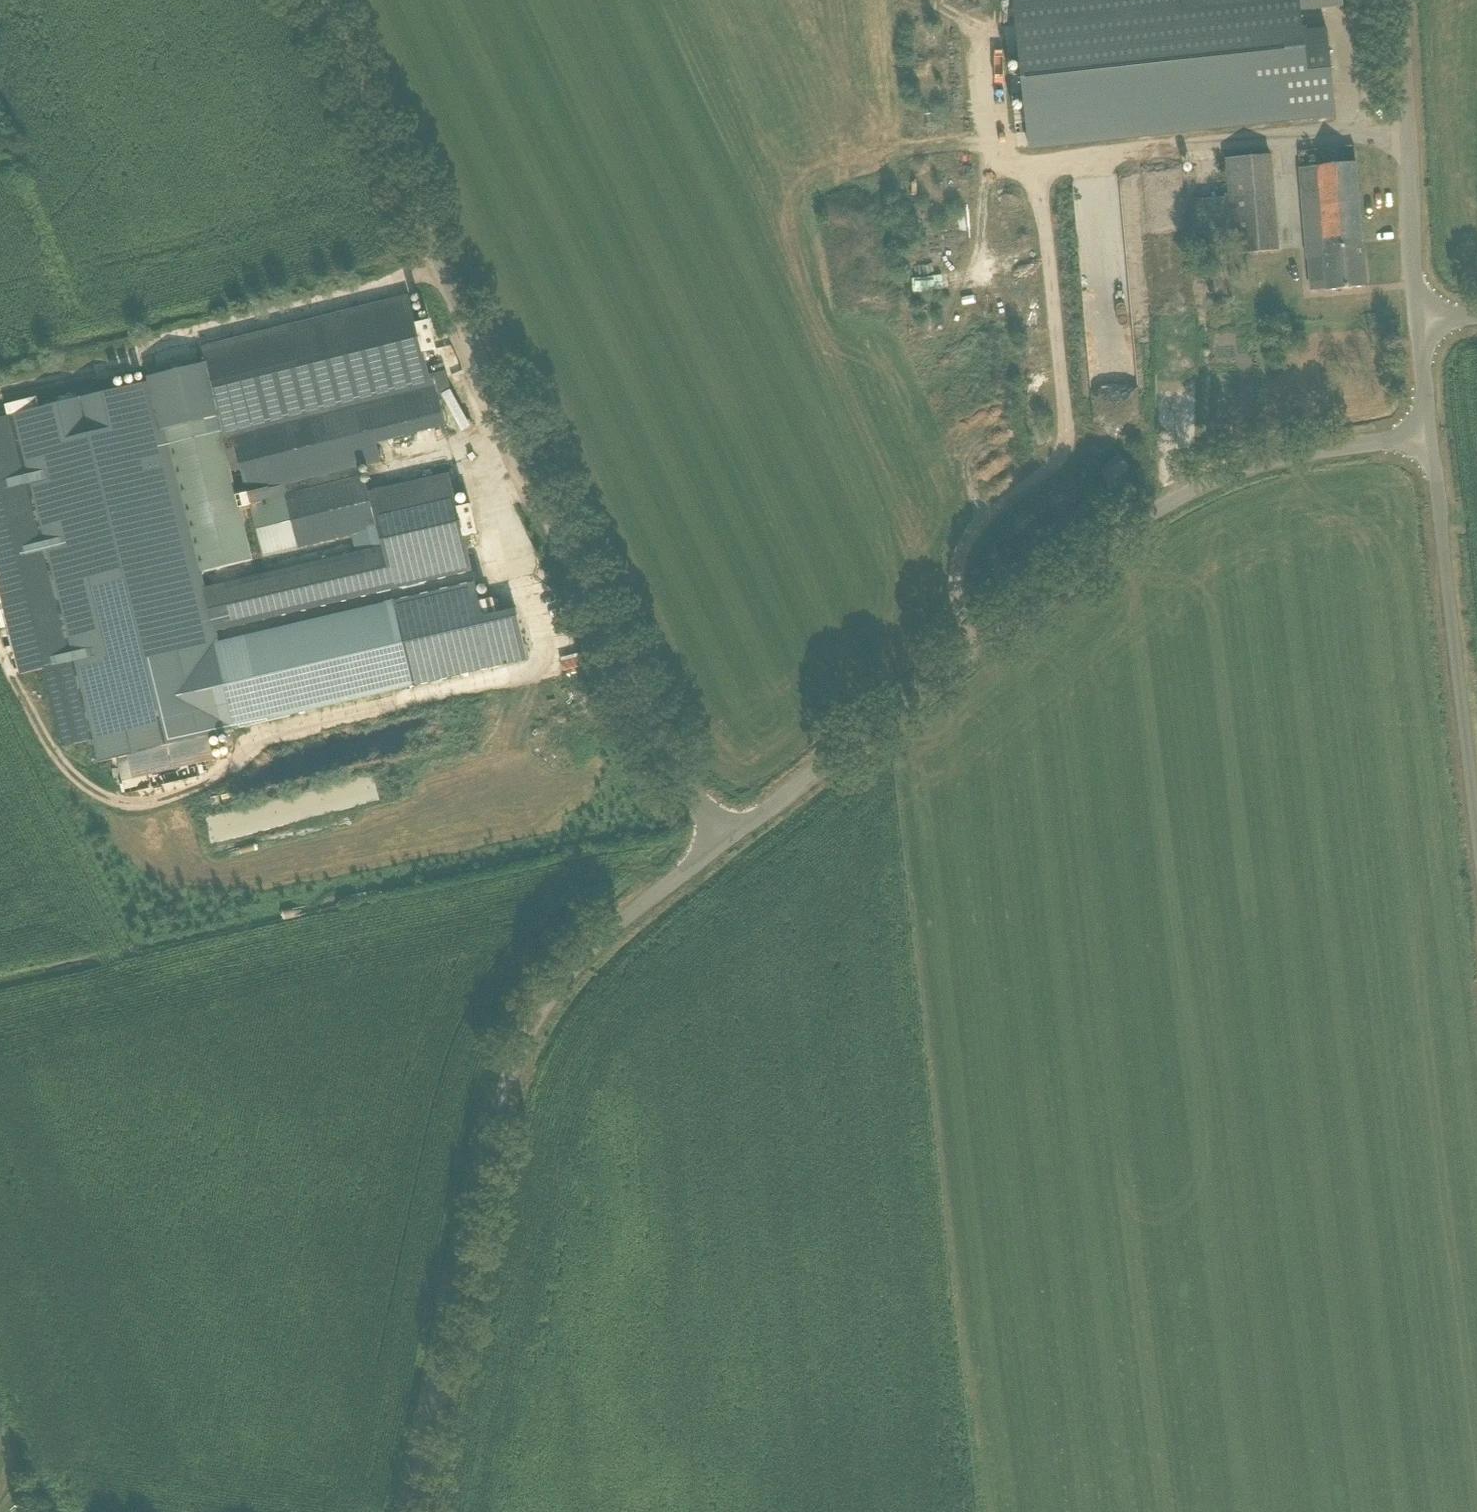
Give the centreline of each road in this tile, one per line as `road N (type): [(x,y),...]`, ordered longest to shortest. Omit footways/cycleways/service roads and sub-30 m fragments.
road 1 (unclassified): [(725,838),(671,770),(317,0)]
road 2 (unclassified): [(725,838),(1012,612),(1209,478),(1313,450),(1431,439)]
road 3 (unclassified): [(408,1511),(486,1142),(511,1070),(544,1002),(598,936),(725,838)]
road 4 (unclassified): [(1476,820),(1431,439)]
road 5 (unclassified): [(1420,318),(1400,0)]
road 6 (unclassified): [(1431,439),(1420,318)]

